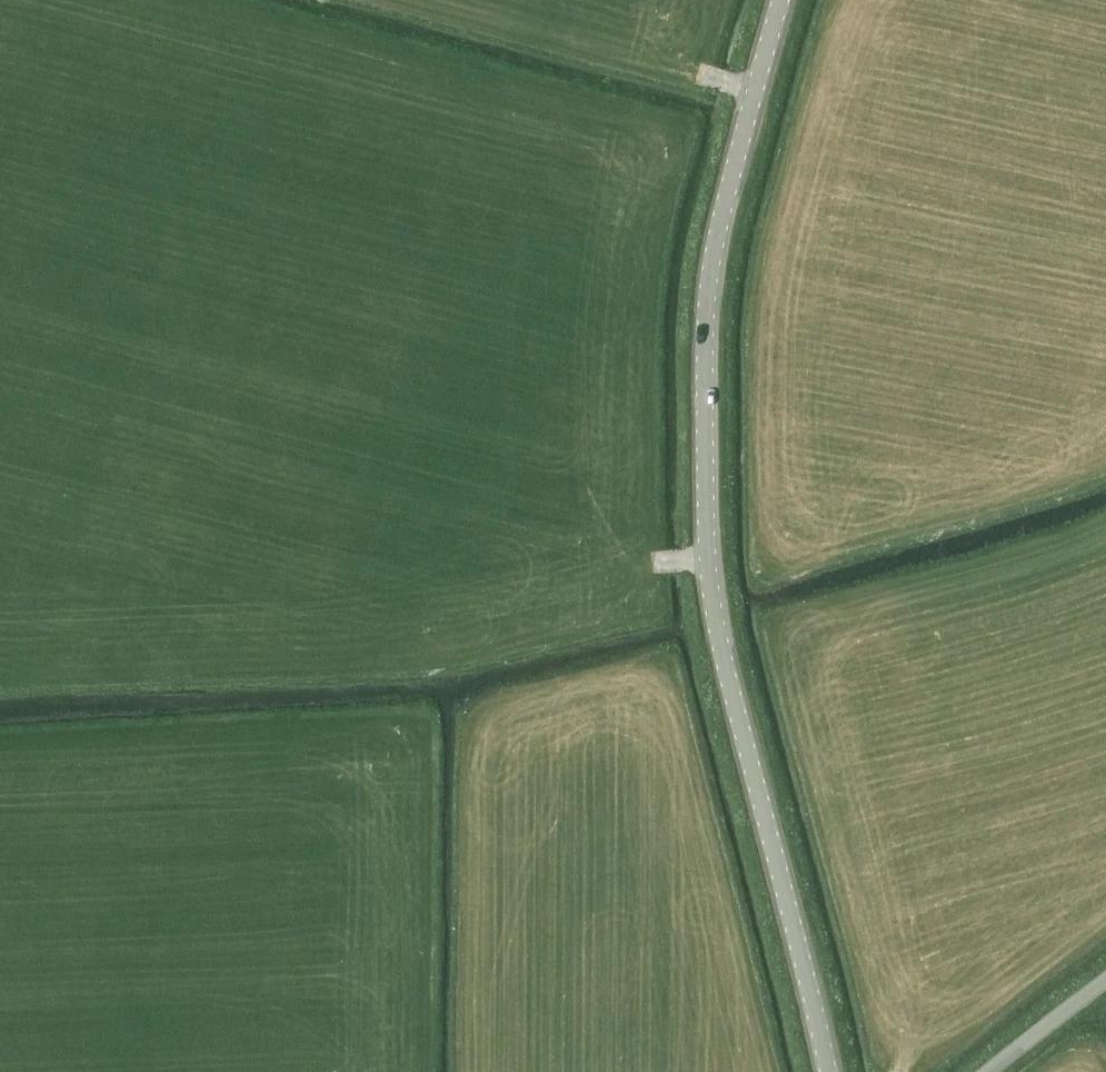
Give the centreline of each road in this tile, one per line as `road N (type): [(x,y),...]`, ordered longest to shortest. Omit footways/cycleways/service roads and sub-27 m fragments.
road 1 (tertiary): [(829,1071),(729,711),(713,627),(691,370),(697,315),(778,0)]
road 2 (unclassified): [(984,1071),(1105,981)]

